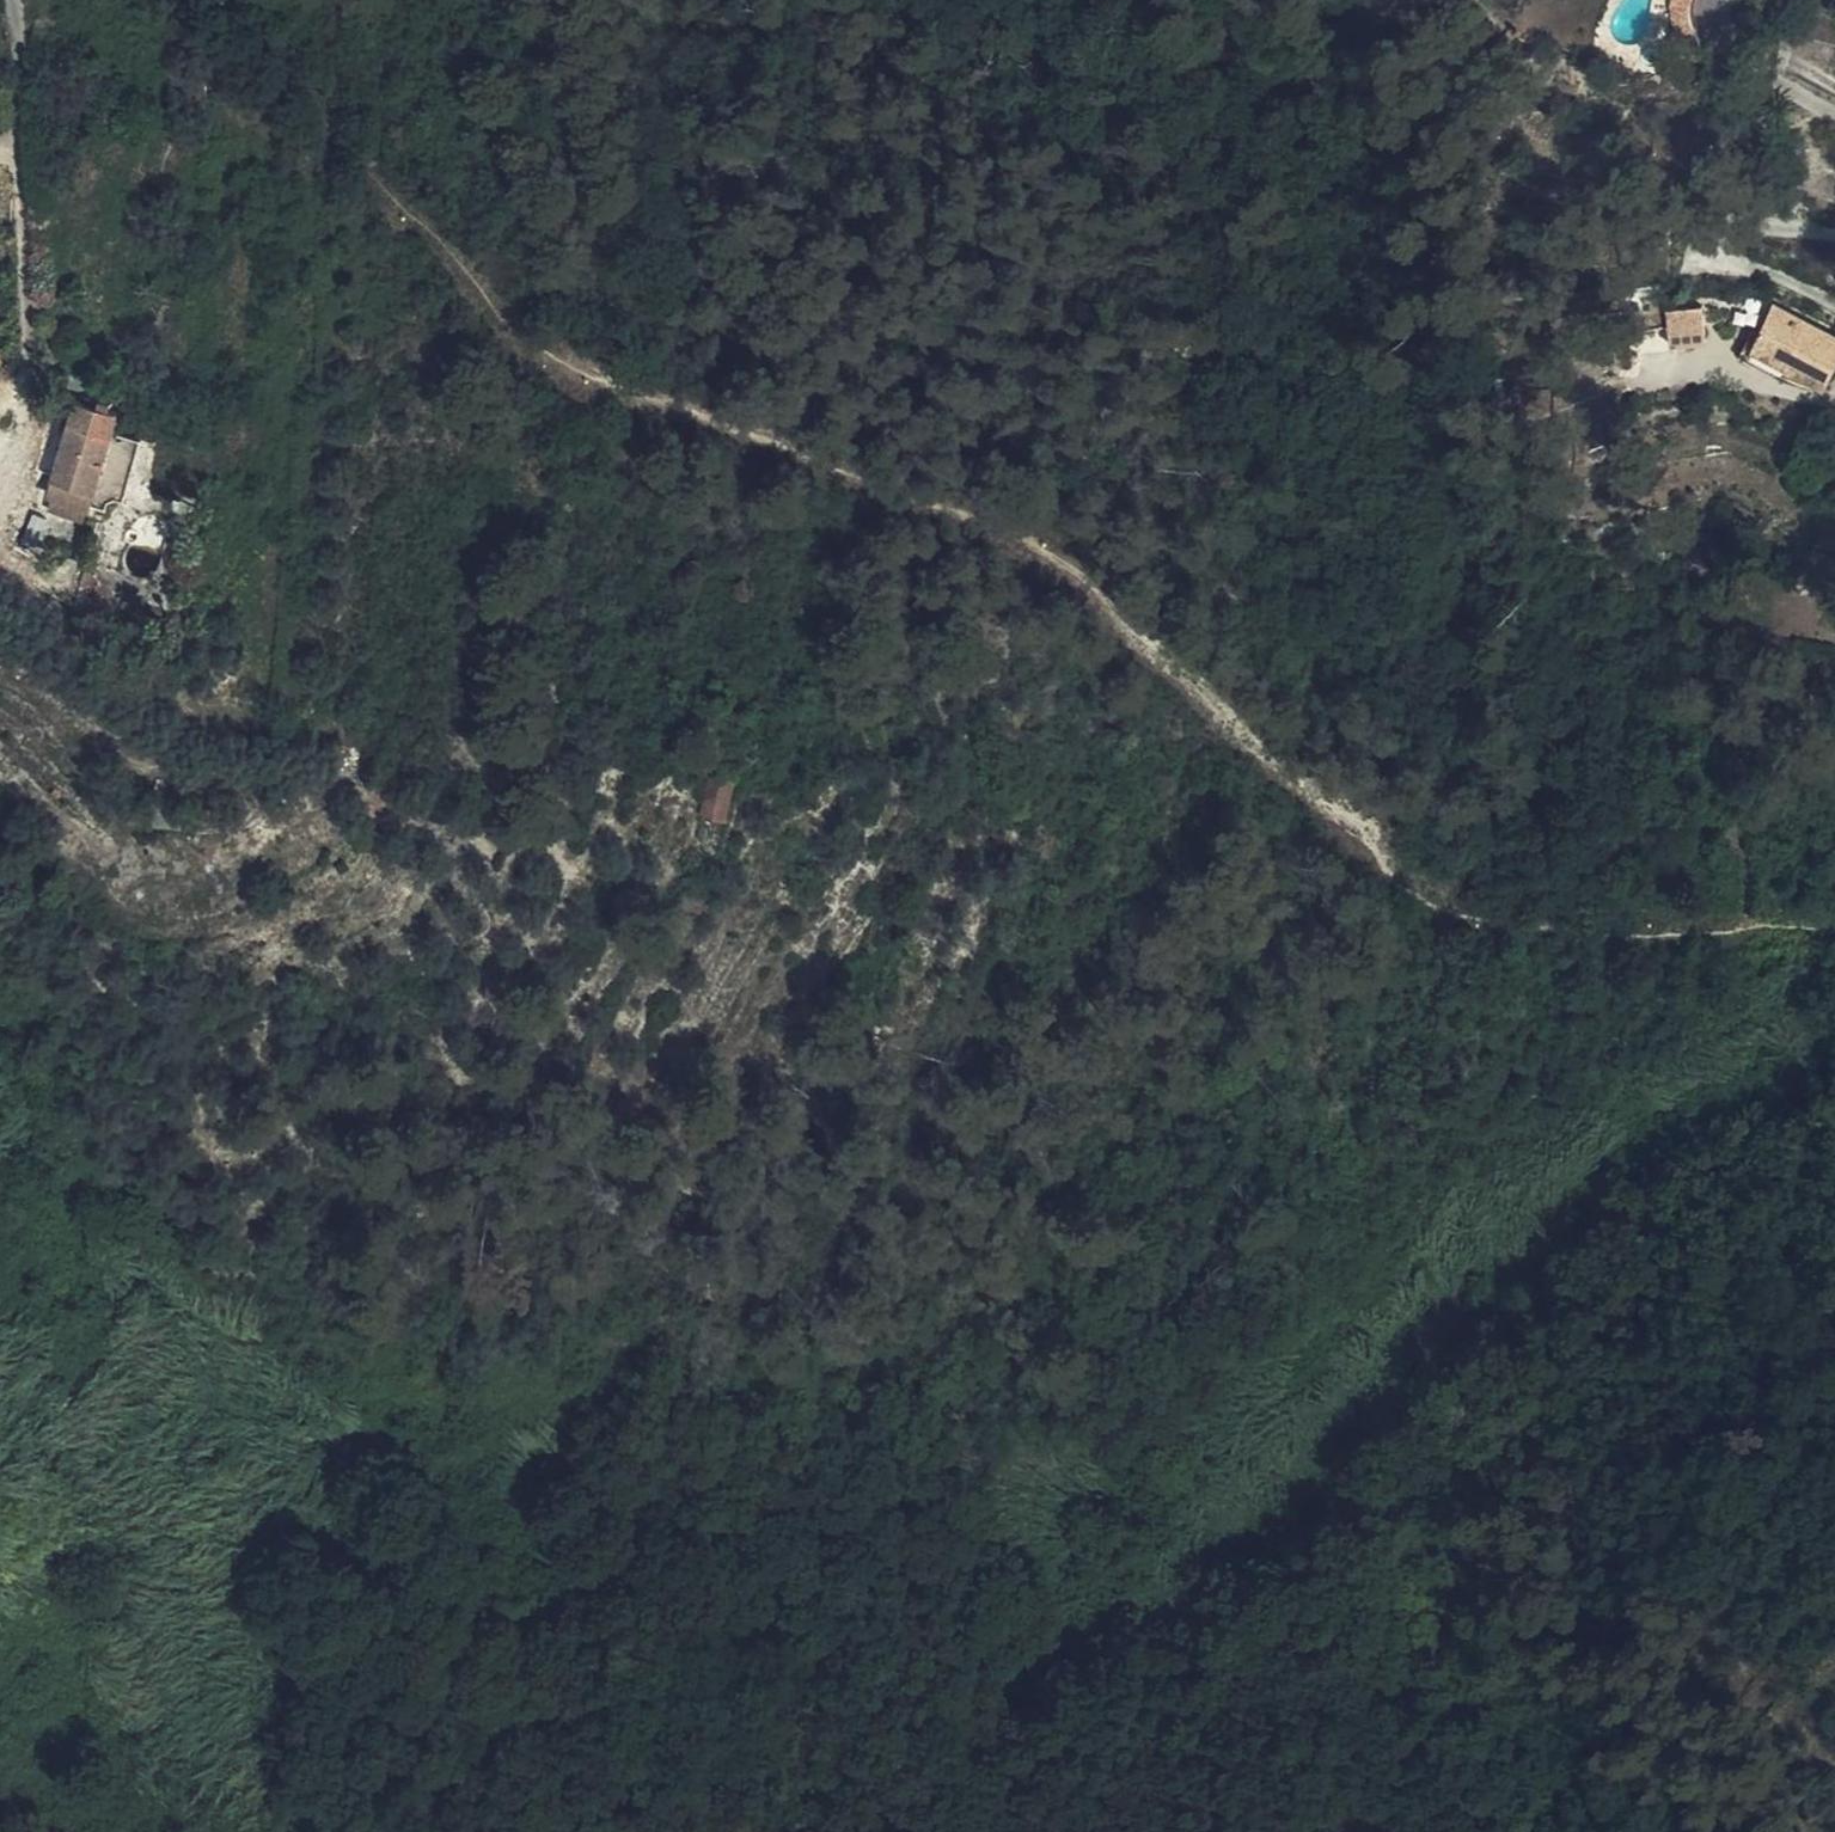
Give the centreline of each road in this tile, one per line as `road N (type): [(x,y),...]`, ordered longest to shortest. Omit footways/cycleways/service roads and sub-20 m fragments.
road 1 (unclassified): [(1834,116),(1732,61),(1715,25),(1723,0)]

